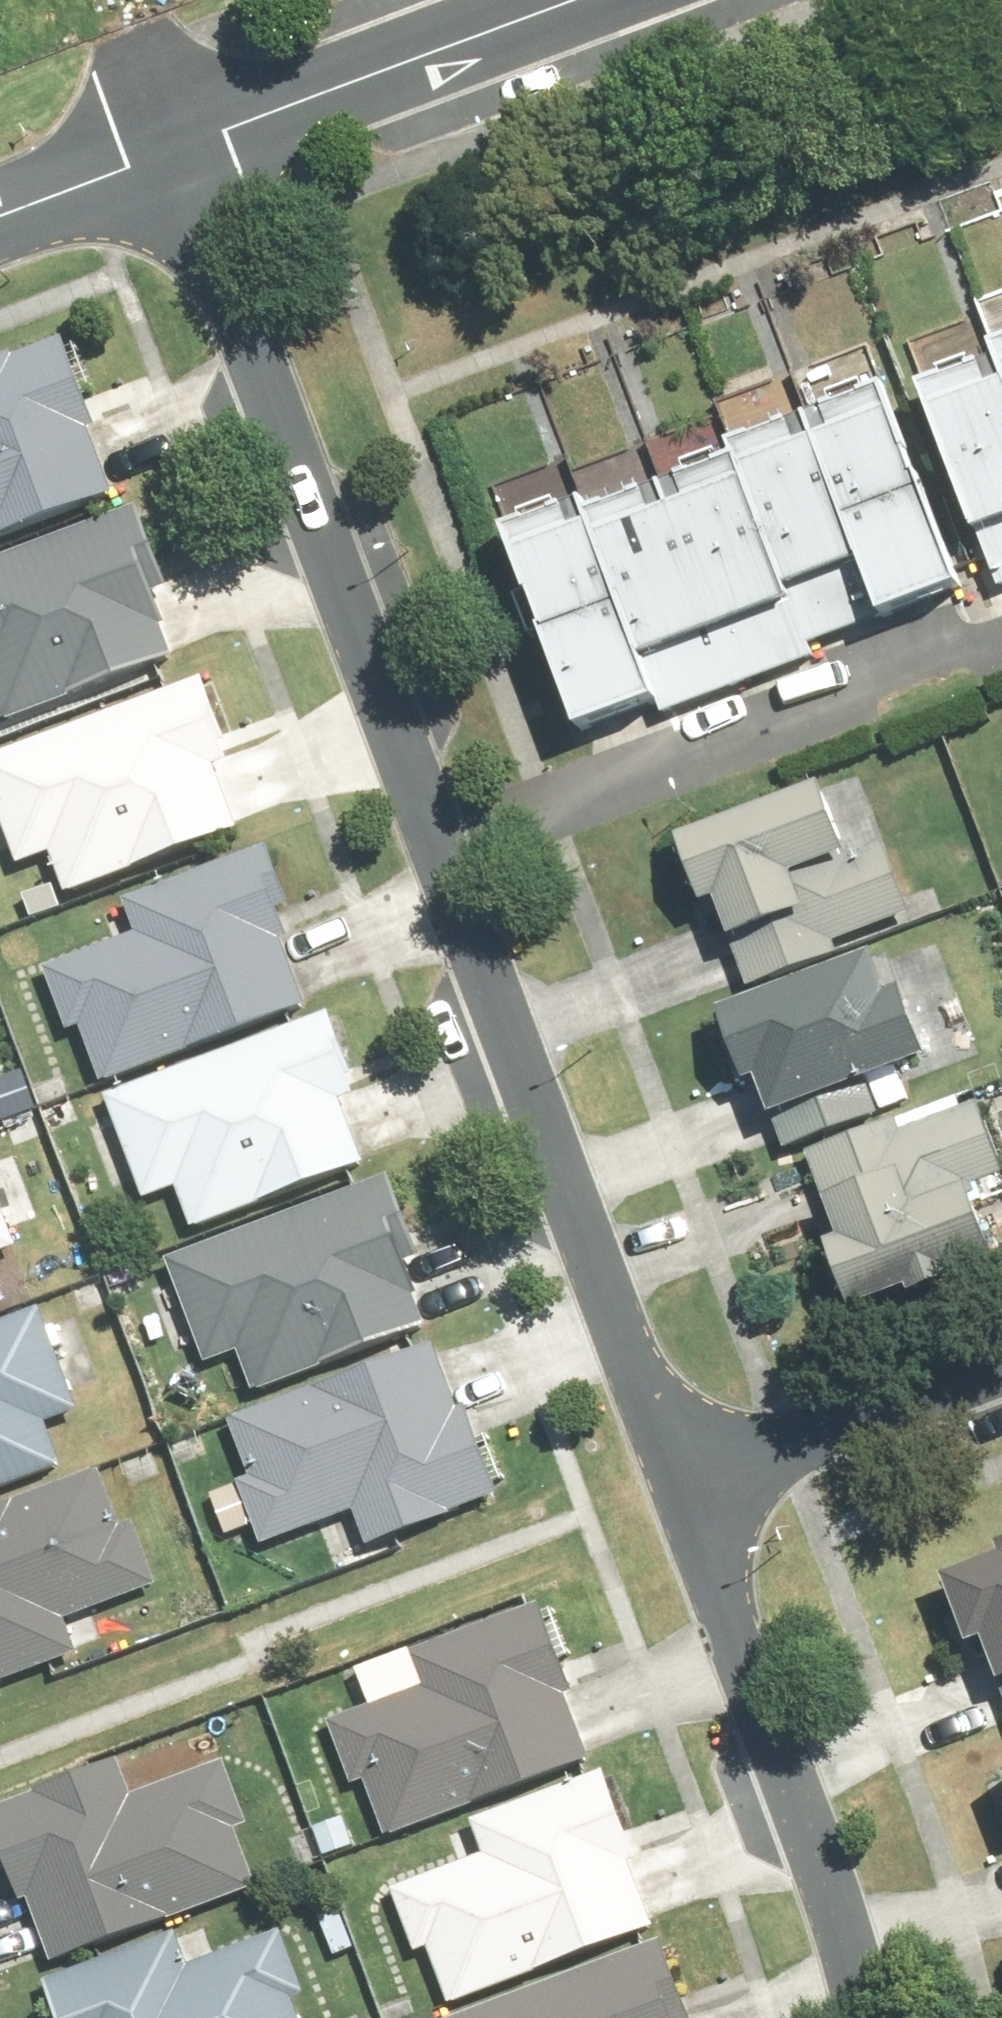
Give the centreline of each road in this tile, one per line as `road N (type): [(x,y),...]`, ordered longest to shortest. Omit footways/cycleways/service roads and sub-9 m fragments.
road 1 (residential): [(442,838),(179,154)]
road 2 (residential): [(695,1491),(442,838)]
road 3 (residential): [(442,838),(1001,643)]
road 4 (residential): [(863,2017),(848,1939),(695,1491)]
road 5 (residential): [(179,154),(582,0)]
road 6 (residential): [(695,1491),(1001,1374)]
road 7 (residential): [(0,223),(179,154)]

